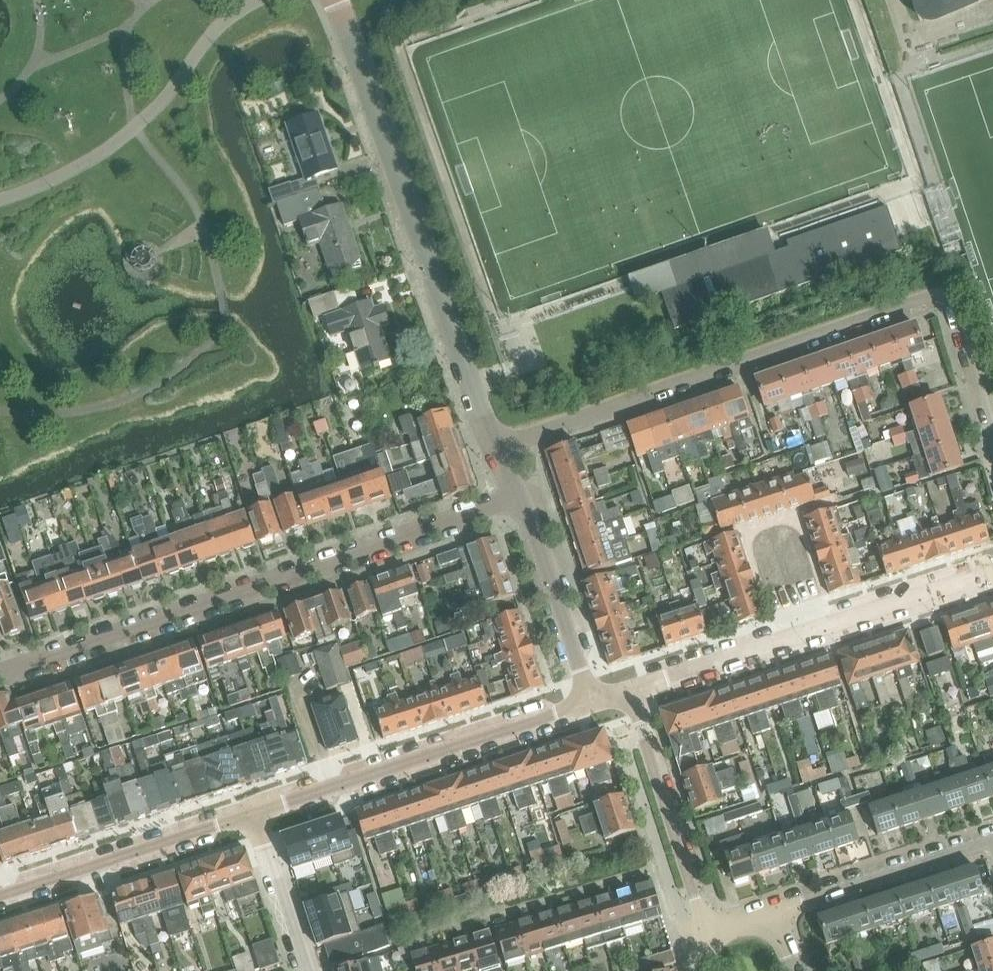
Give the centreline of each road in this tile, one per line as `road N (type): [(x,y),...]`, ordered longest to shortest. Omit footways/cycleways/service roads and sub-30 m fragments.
road 1 (residential): [(520,494),(0,671)]
road 2 (residential): [(496,450),(337,0)]
road 3 (residential): [(496,450),(936,296)]
road 4 (residential): [(629,692),(992,572)]
road 5 (residential): [(256,812),(591,704)]
road 6 (residential): [(0,893),(256,812)]
road 7 (residential): [(697,942),(686,930),(610,698)]
road 8 (residential): [(706,928),(629,692)]
road 9 (residential): [(772,909),(992,838)]
road 10 (residential): [(591,704),(520,494)]
road 11 (residential): [(306,970),(256,812)]
road 12 (residential): [(992,426),(956,307),(936,296)]

